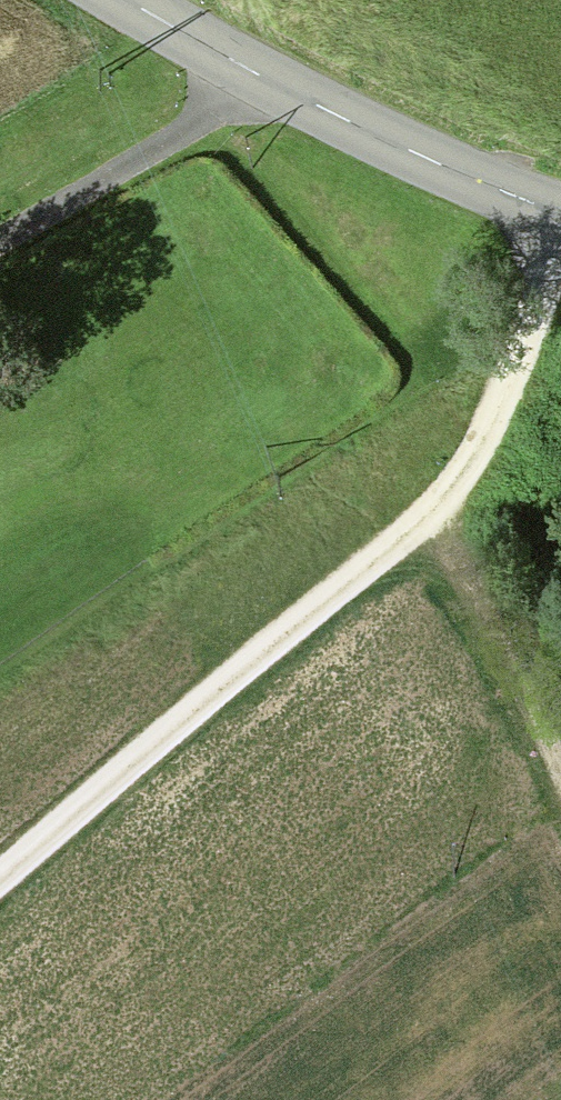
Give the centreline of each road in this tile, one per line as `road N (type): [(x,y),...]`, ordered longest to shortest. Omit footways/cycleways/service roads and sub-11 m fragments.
road 1 (track): [(560,246),(515,378),(476,457),(433,512),(0,886)]
road 2 (tertiary): [(127,0),(352,126),(560,217)]
road 3 (track): [(560,786),(433,512)]

